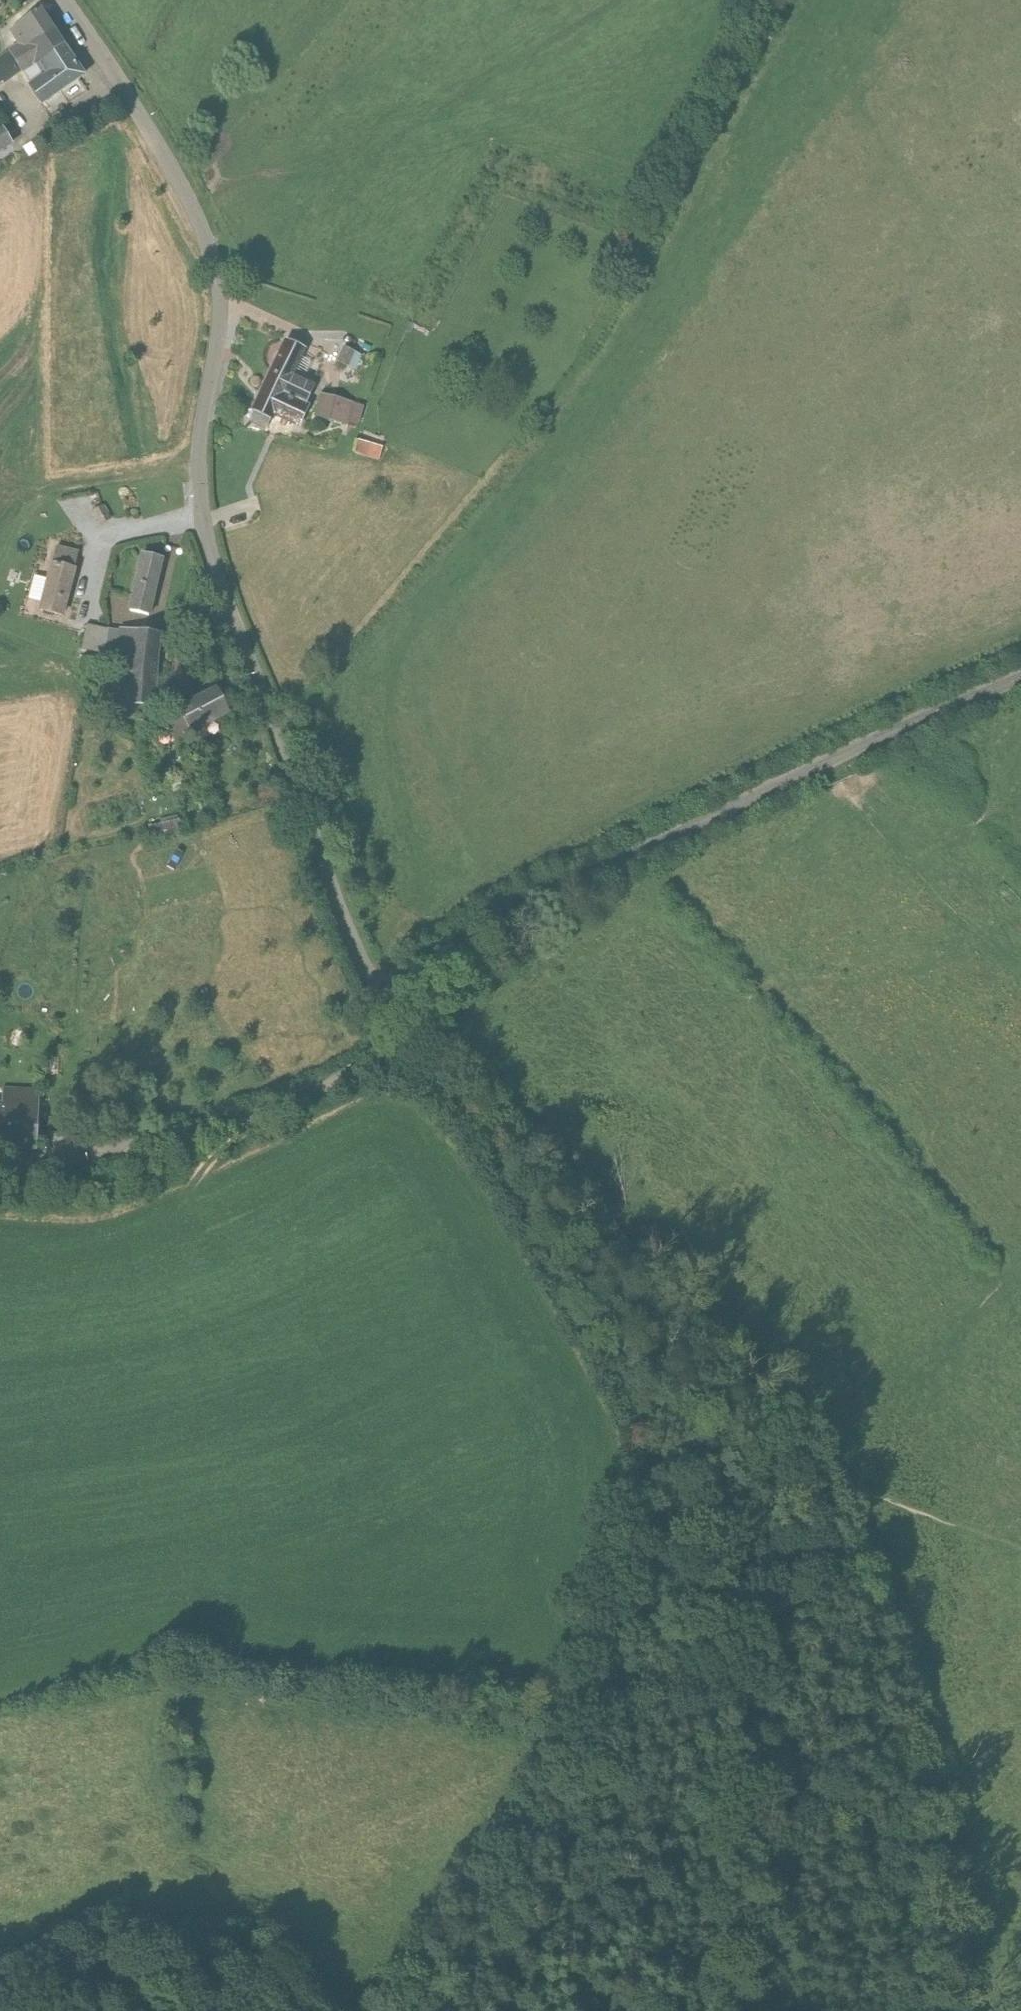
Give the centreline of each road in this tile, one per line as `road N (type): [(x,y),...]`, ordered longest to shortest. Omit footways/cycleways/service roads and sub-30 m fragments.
road 1 (unclassified): [(401,1001),(367,973),(340,913),(217,580),(196,468),(218,324),(208,237),(61,0)]
road 2 (unclassified): [(401,1001),(435,966),(542,897),(1020,676)]
road 3 (track): [(418,2010),(565,1737),(660,1441),(654,1420)]
road 4 (track): [(740,2010),(725,1637),(703,1542),(660,1441)]
road 5 (track): [(654,1420),(497,1154),(423,1070),(385,1039)]
road 6 (unclassified): [(0,1157),(140,1143),(278,1106),(366,1061),(401,1001)]
road 7 (track): [(654,1420),(809,1451)]

